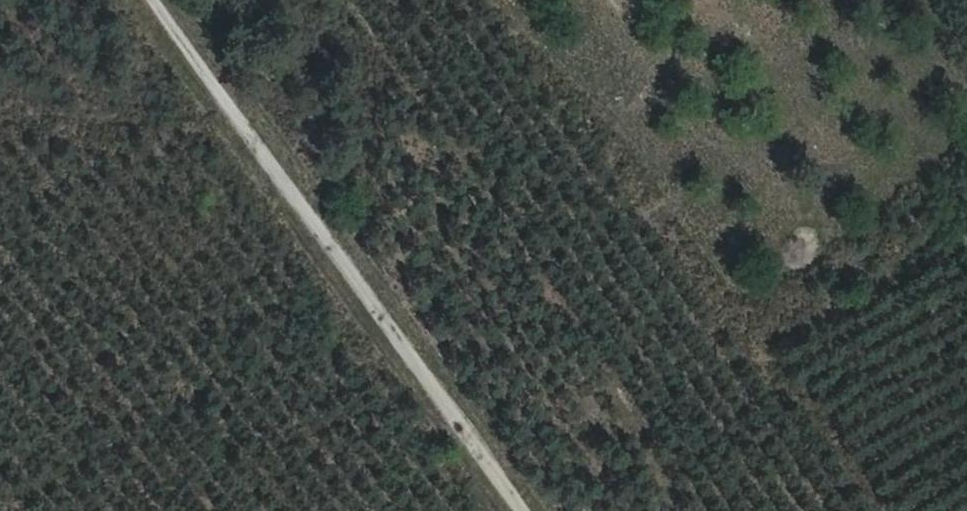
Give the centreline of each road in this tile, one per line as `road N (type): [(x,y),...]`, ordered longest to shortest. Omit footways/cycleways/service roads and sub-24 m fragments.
road 1 (track): [(521,510),(155,0)]

